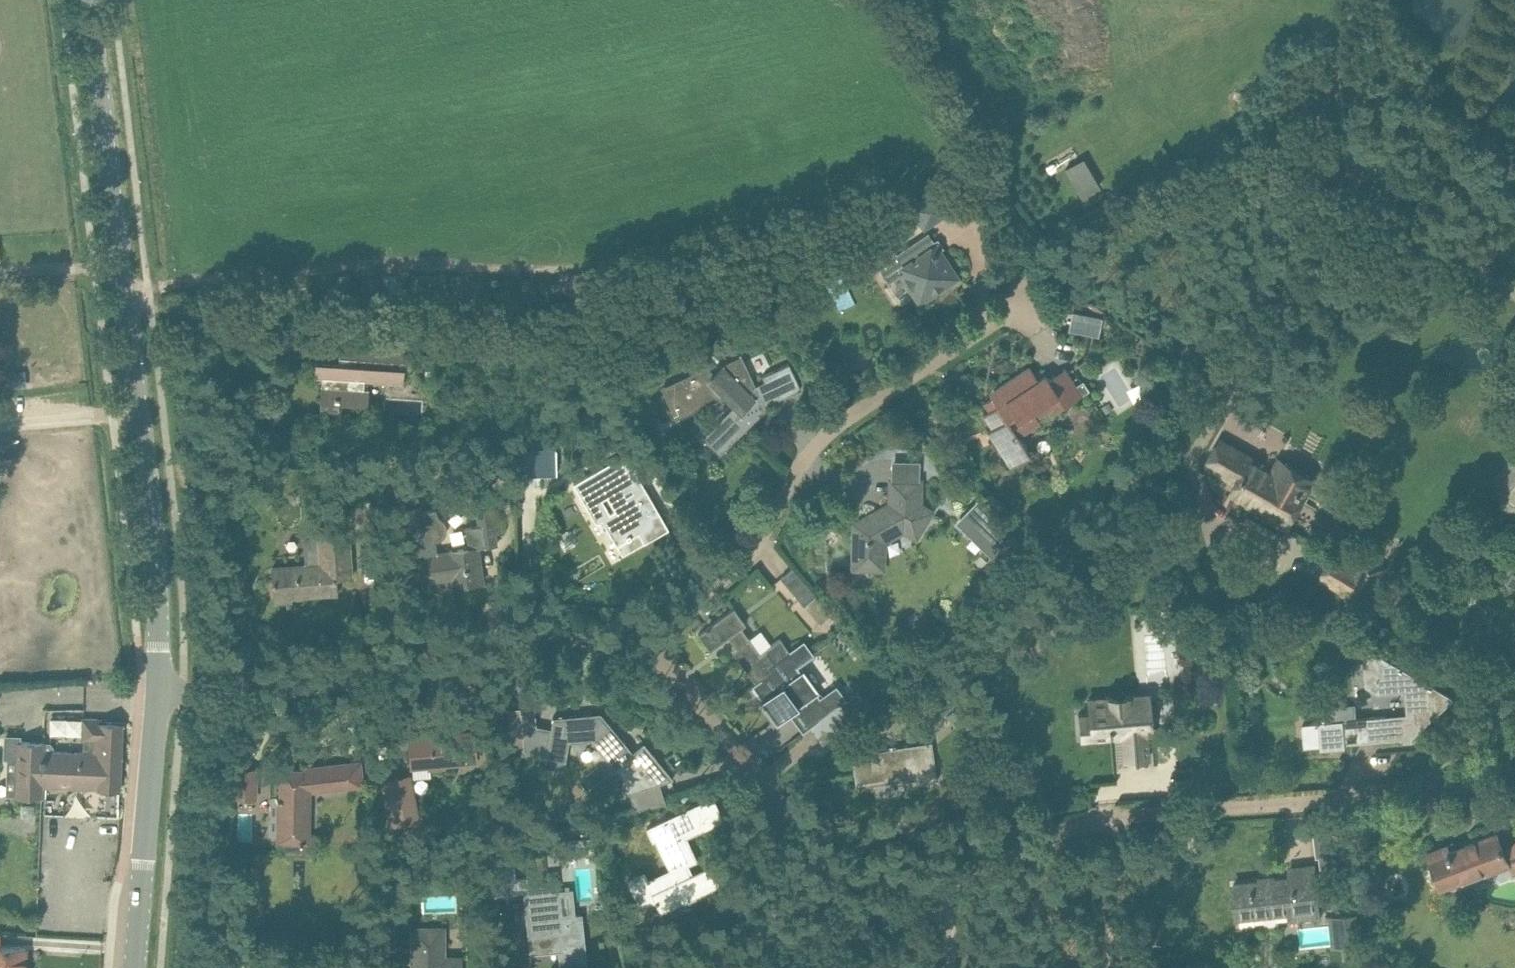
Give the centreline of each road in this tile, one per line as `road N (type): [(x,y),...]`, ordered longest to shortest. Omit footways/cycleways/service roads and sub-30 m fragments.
road 1 (tertiary): [(157,691),(157,566),(88,0)]
road 2 (unclassified): [(935,888),(1094,823),(1413,791),(1447,776),(1514,717)]
road 3 (residential): [(647,644),(750,552),(825,435),(1026,303)]
road 4 (residential): [(647,644),(570,639),(410,673),(157,691)]
road 5 (residential): [(854,918),(647,644)]
road 6 (tertiary): [(135,967),(157,691)]

